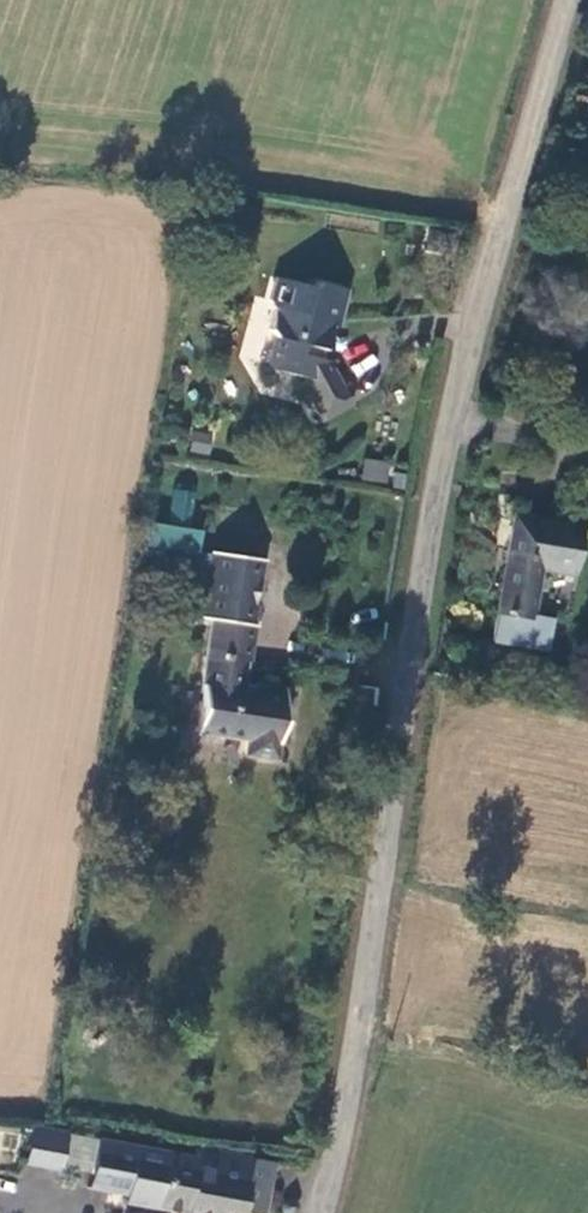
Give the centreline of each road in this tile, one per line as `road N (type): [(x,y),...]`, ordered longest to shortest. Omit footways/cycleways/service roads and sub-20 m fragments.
road 1 (unclassified): [(564,0),(444,460),(321,1212)]

